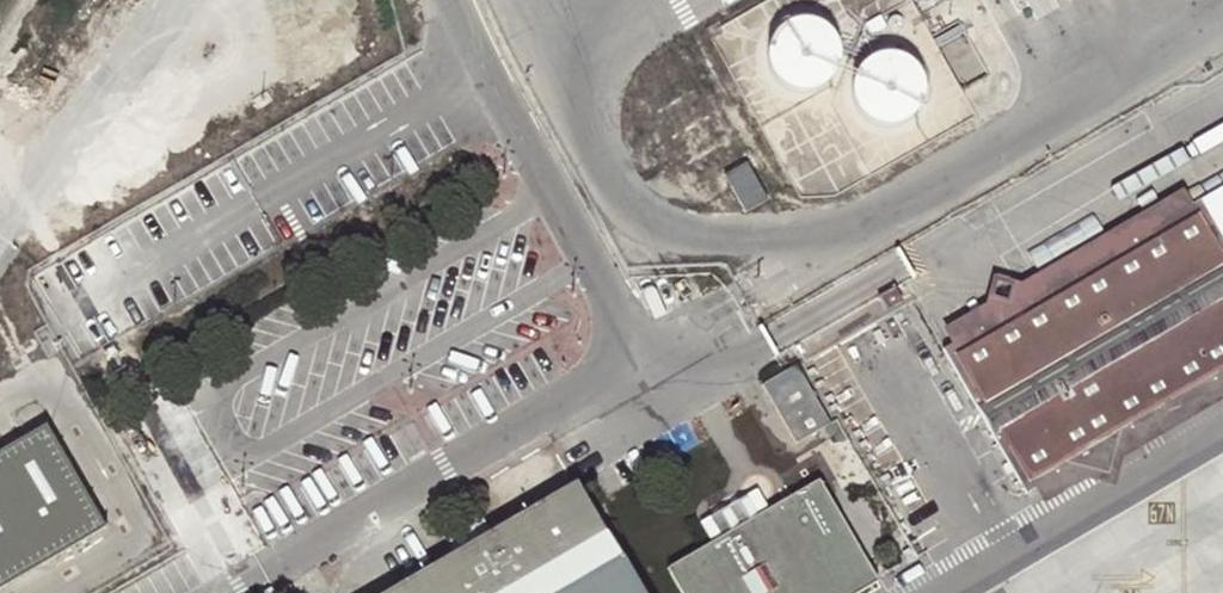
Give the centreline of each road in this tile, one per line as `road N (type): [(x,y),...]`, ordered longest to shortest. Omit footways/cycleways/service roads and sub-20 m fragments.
road 1 (unclassified): [(264,576),(614,368),(615,313),(453,0)]

